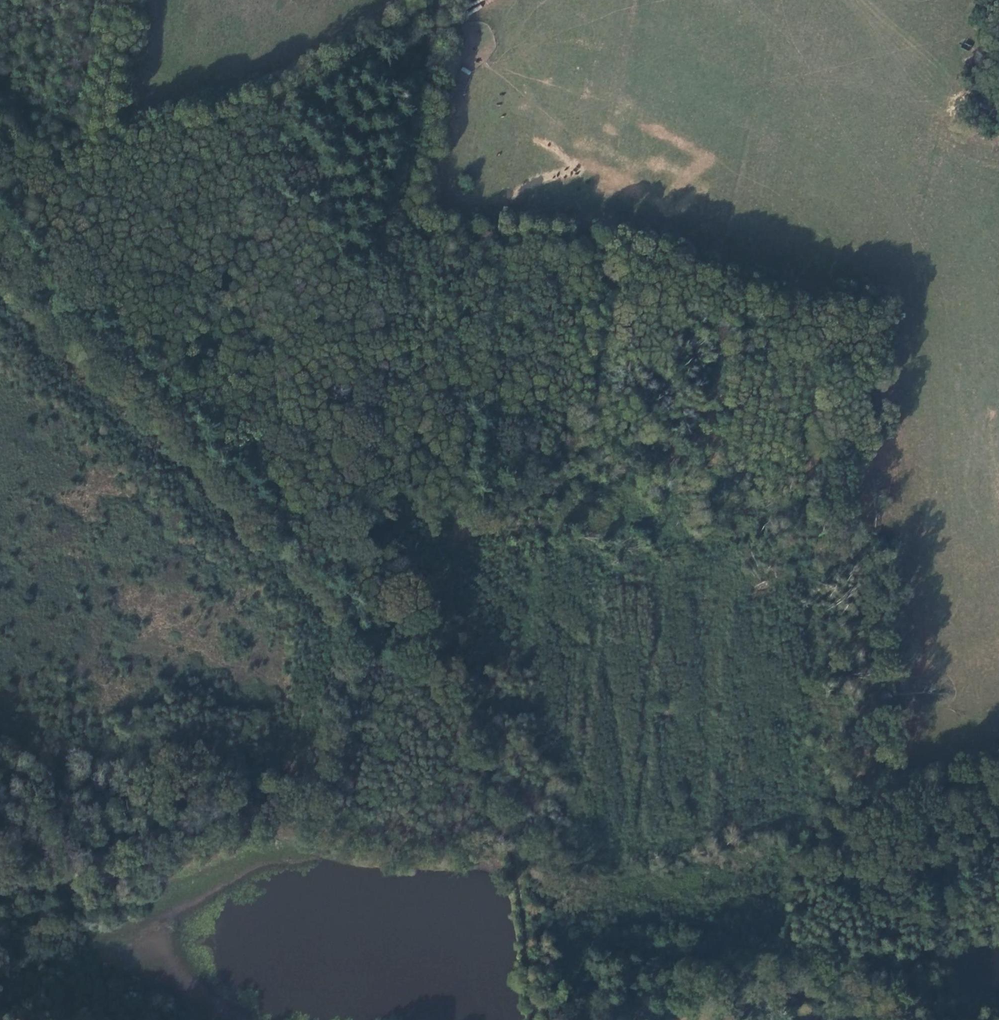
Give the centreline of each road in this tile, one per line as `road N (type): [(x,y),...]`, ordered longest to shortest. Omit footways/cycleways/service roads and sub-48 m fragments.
road 1 (track): [(0,170),(390,650),(466,757),(516,871),(533,1019)]
road 2 (track): [(434,0),(317,74),(179,135),(0,170)]

